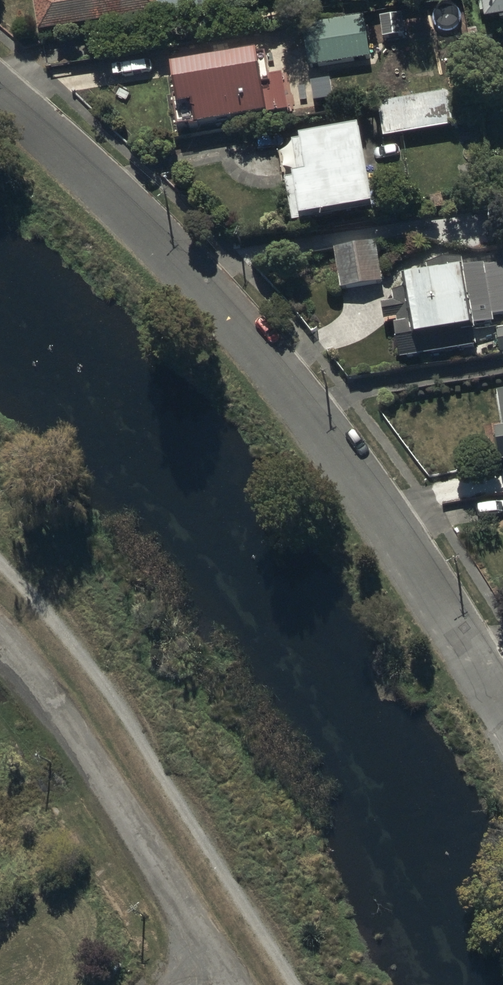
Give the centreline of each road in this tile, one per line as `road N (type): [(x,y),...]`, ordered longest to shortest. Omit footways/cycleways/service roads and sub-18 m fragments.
road 1 (residential): [(0,95),(213,299),(309,412),(385,516),(502,707)]
road 2 (track): [(0,638),(110,784),(232,984)]

